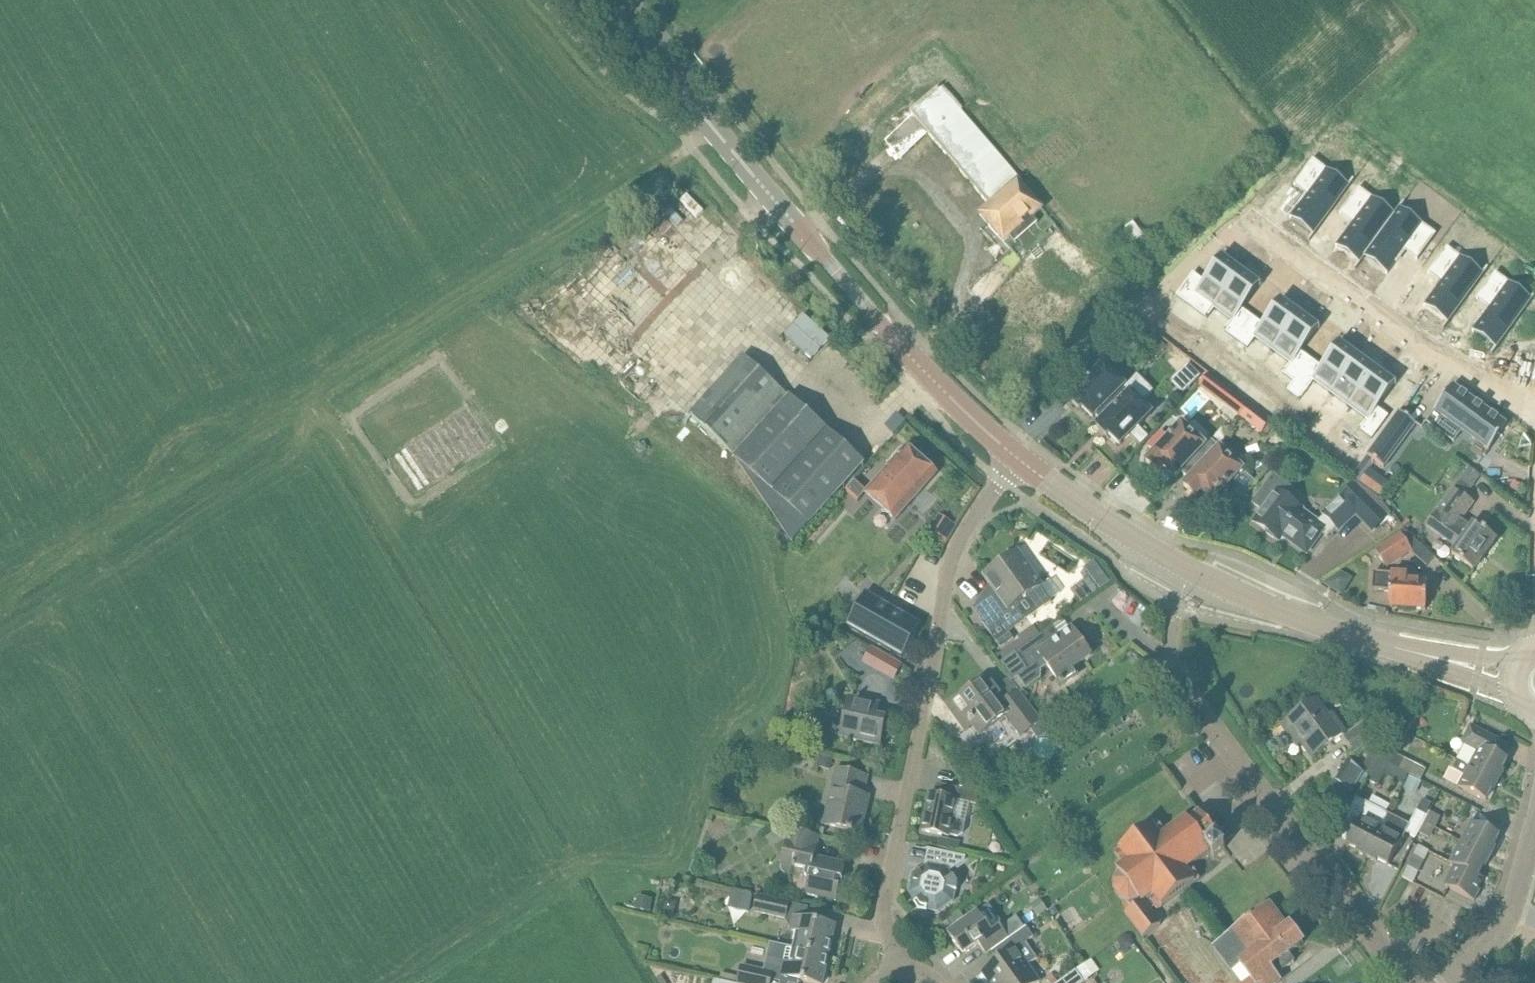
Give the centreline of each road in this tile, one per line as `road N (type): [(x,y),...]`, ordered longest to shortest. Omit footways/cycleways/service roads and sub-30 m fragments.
road 1 (tertiary): [(1014,454),(848,288),(604,0)]
road 2 (tertiary): [(1514,675),(1320,623),(1212,579),(1014,454)]
road 3 (residential): [(896,963),(881,912),(952,558),(1014,454)]
road 4 (unclassified): [(1406,982),(1193,700)]
road 5 (residential): [(1237,221),(1457,367),(1534,407)]
road 6 (tertiary): [(1444,982),(1495,936),(1534,827)]

